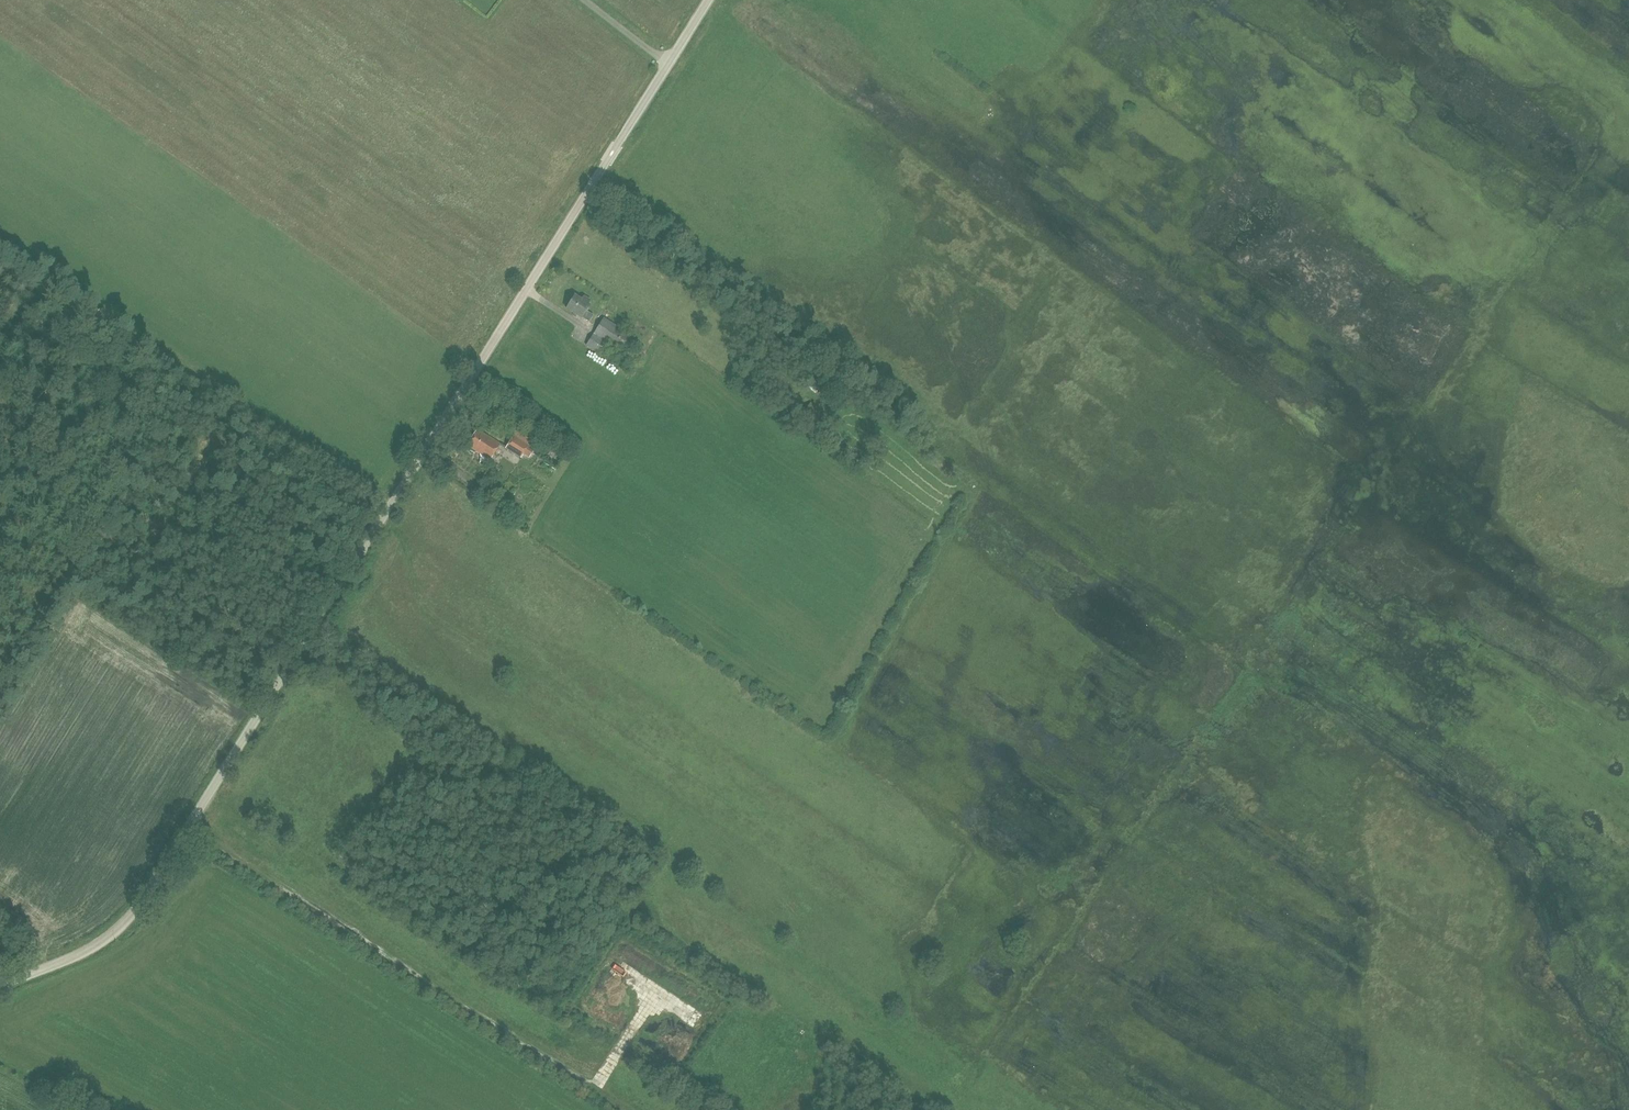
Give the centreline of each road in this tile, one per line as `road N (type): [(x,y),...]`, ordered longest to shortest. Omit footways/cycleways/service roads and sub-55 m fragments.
road 1 (unclassified): [(0,986),(87,951),(137,908),(709,0)]
road 2 (track): [(187,829),(581,1078),(602,1077),(626,1042)]
road 3 (track): [(392,503),(376,497),(314,511),(197,479)]

